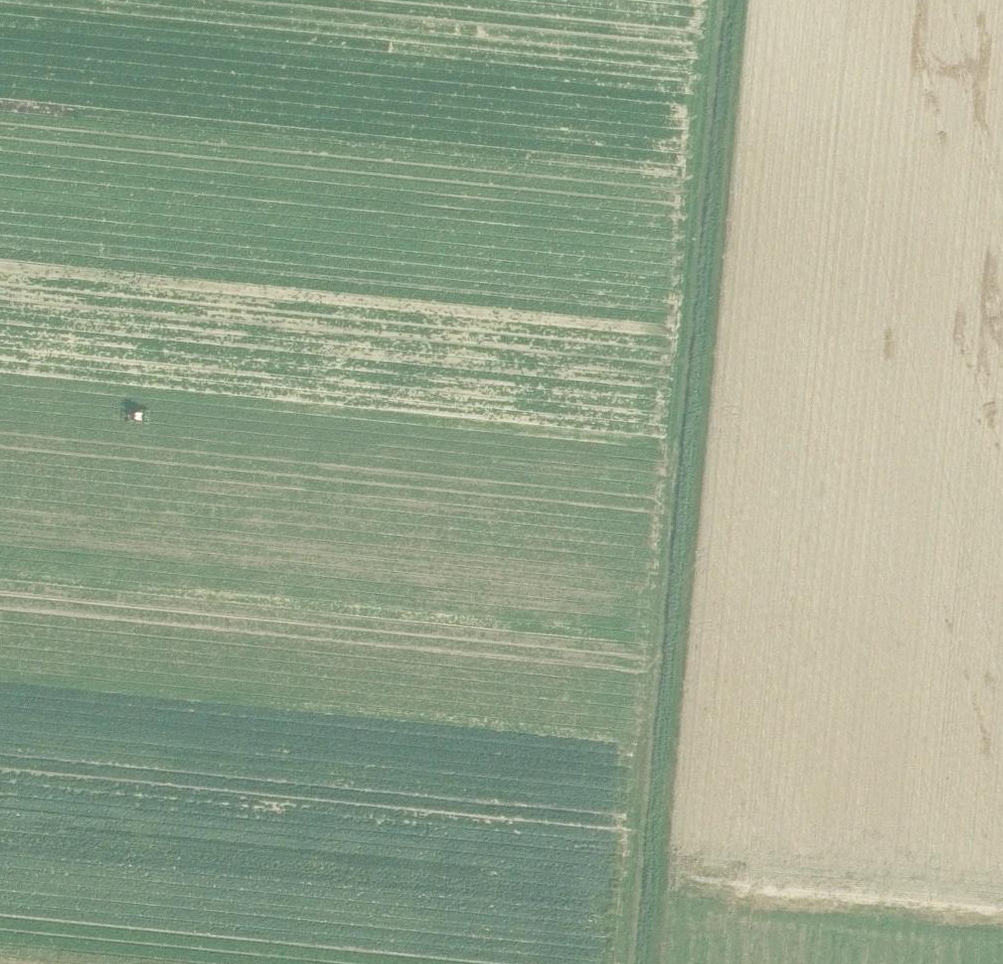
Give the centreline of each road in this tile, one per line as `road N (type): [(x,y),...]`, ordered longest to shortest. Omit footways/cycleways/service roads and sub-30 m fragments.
road 1 (track): [(1002,896),(667,866)]

